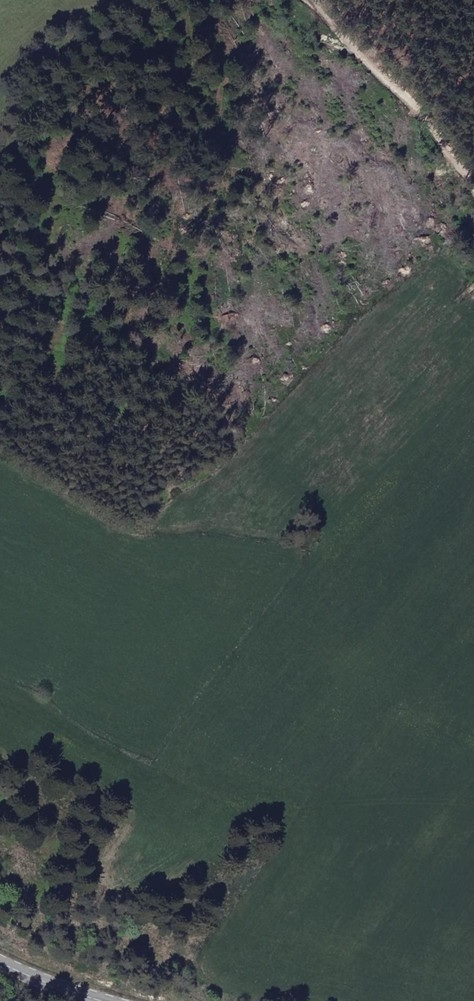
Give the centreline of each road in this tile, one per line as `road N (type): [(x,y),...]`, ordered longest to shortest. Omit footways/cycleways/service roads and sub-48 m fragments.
road 1 (track): [(295,0),(473,185)]

